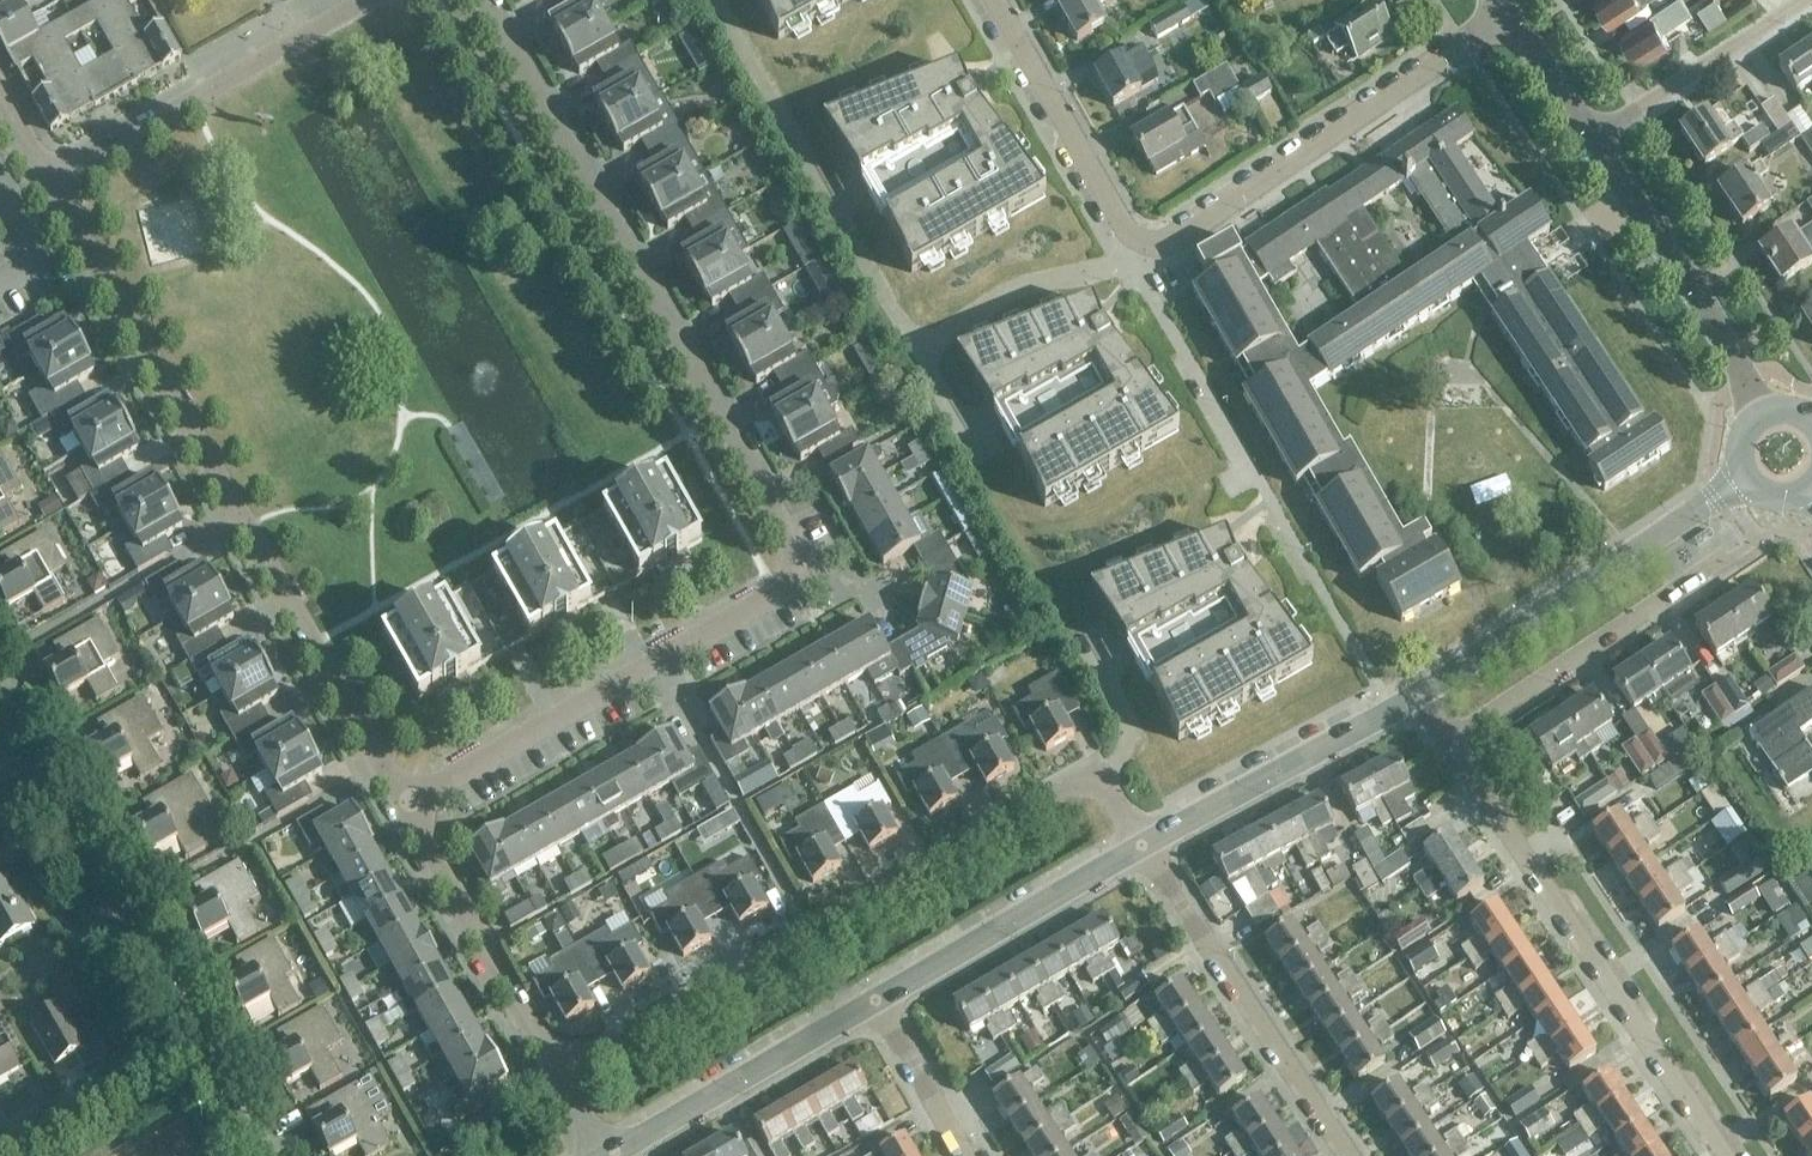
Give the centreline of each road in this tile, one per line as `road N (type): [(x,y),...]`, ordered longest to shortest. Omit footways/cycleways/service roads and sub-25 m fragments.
road 1 (residential): [(403,803),(810,572),(482,0)]
road 2 (residential): [(992,0),(1119,224),(1140,243),(1177,237),(1505,12)]
road 3 (residential): [(403,803),(50,183)]
road 4 (residential): [(559,1076),(1097,771),(1142,846)]
road 5 (residential): [(1719,1155),(1449,741)]
road 6 (unclassified): [(1419,695),(1745,478)]
road 7 (residential): [(1347,1155),(1142,846)]
road 8 (residential): [(50,183),(366,0)]
road 9 (residential): [(1760,417),(1736,364),(1592,139)]
road 10 (residential): [(1717,563),(1449,741)]
road 11 (unclassified): [(1142,846),(1419,695)]
road 12 (residential): [(559,1076),(403,803)]
road 13 (unclassified): [(874,1000),(1142,846)]
road 14 (unclassified): [(614,1152),(874,1000)]
road 15 (residential): [(248,1155),(109,921)]
road 16 (residential): [(1592,139),(1802,0)]
road 17 (residential): [(109,921),(0,729)]
road 18 (residential): [(964,1155),(874,1000)]
road 19 (residential): [(1592,139),(1505,12)]
road 20 (residential): [(109,921),(0,985)]

